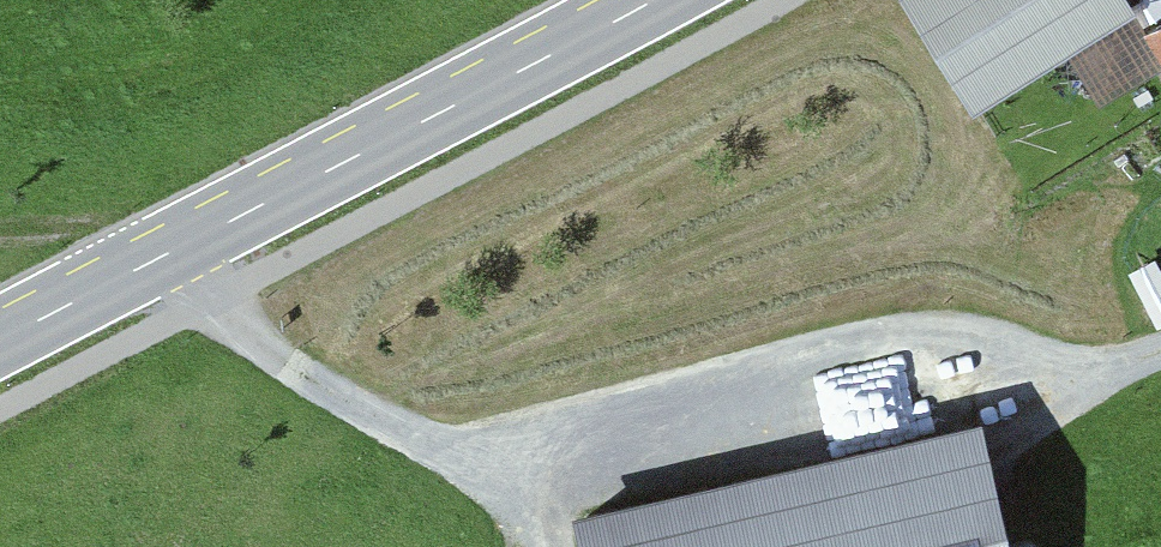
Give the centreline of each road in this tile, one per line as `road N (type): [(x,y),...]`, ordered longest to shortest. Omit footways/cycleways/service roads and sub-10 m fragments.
road 1 (track): [(188,243),(218,300),(322,387),(485,461),(952,345),(1100,376),(1160,346)]
road 2 (secondary): [(649,0),(0,342)]

